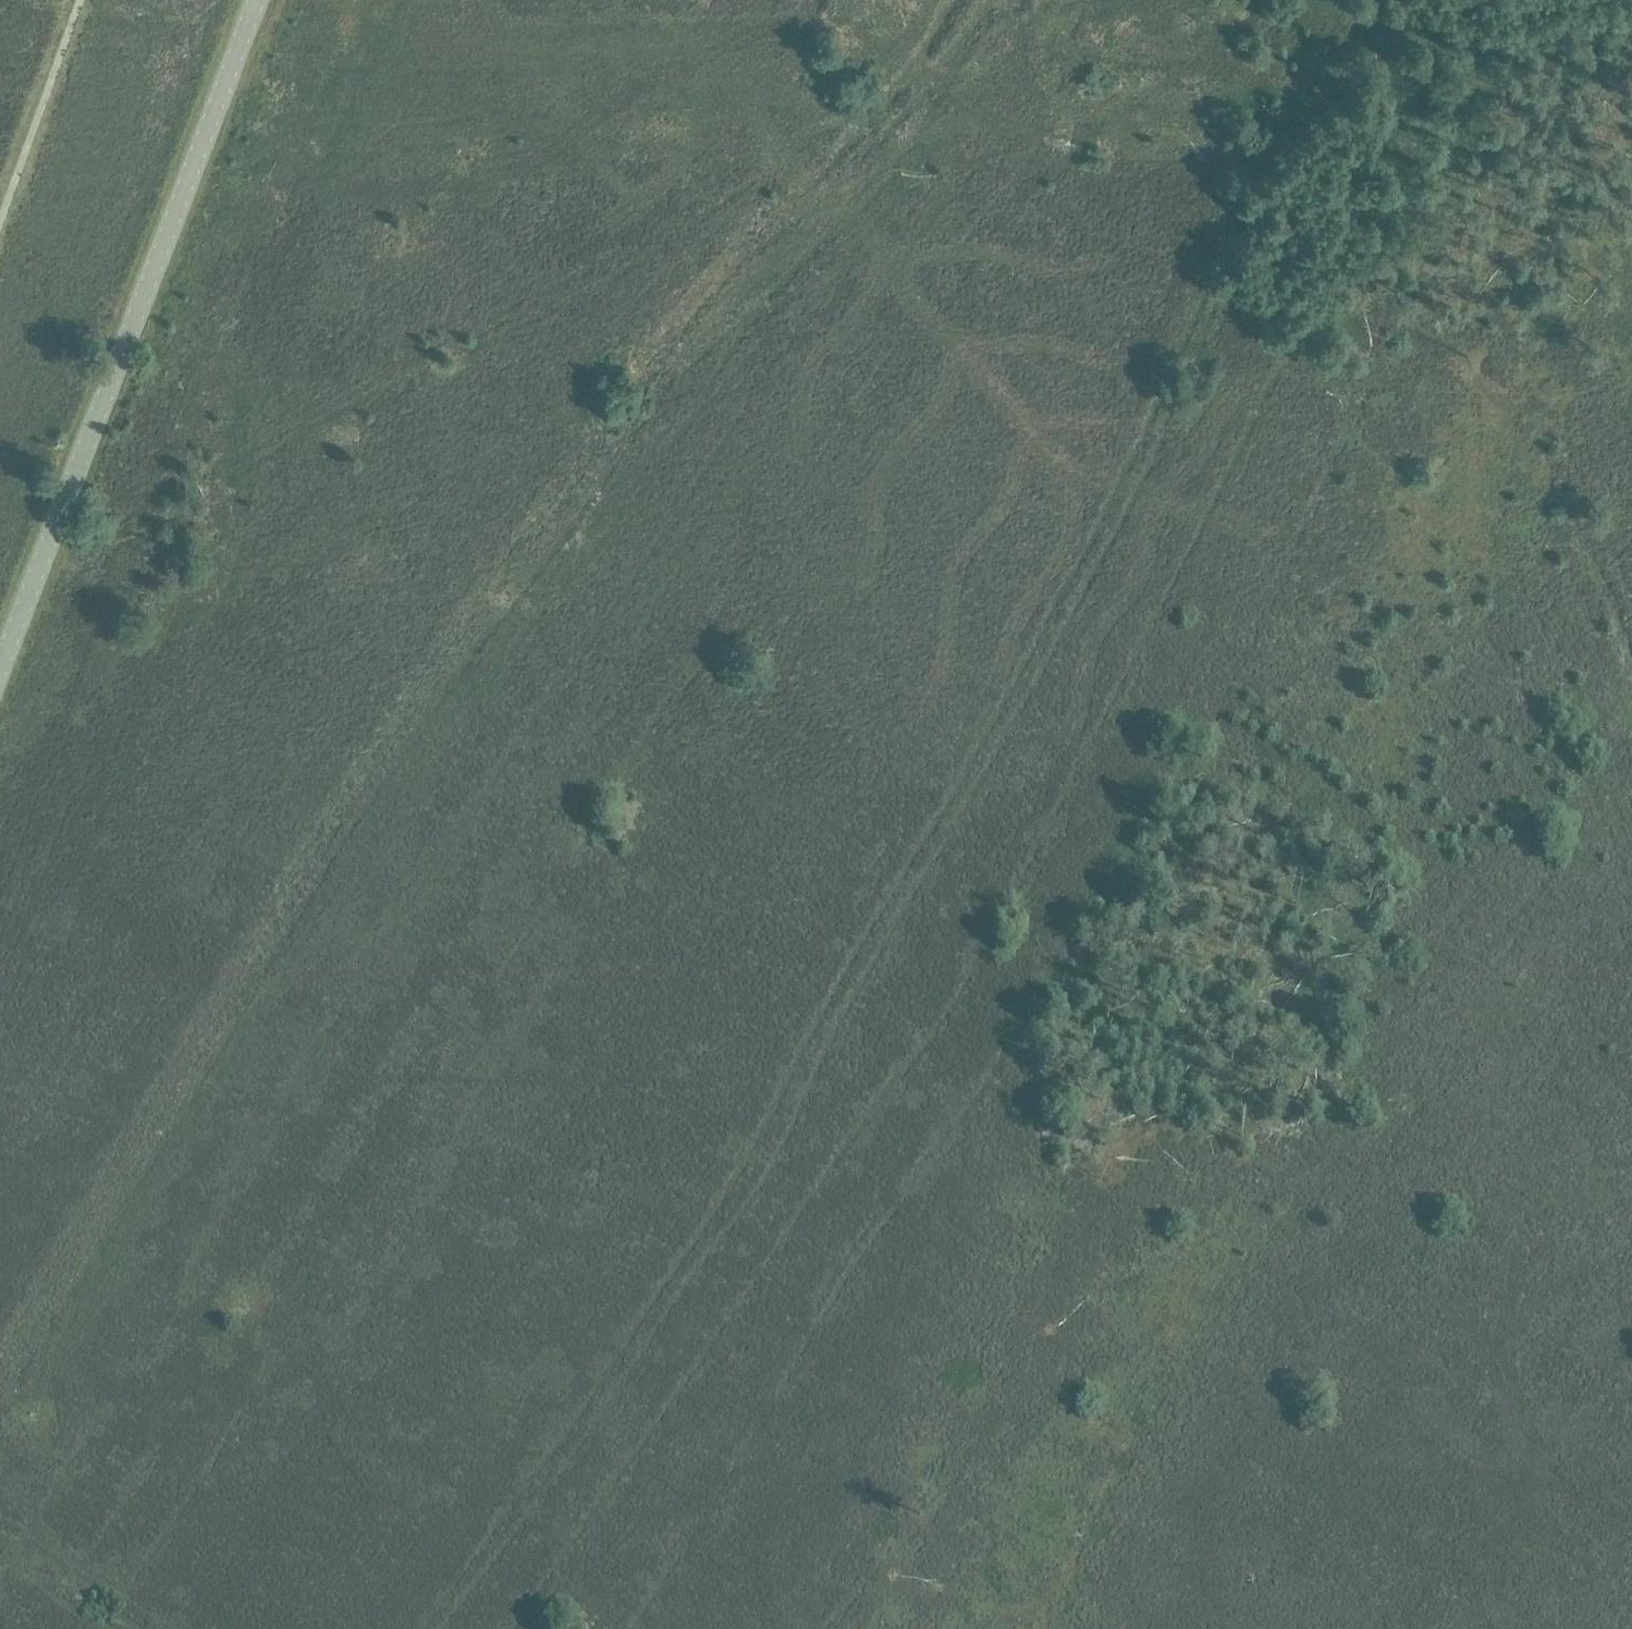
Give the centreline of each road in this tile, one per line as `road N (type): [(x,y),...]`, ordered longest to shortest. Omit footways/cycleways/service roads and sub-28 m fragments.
road 1 (tertiary): [(0,670),(257,0)]

